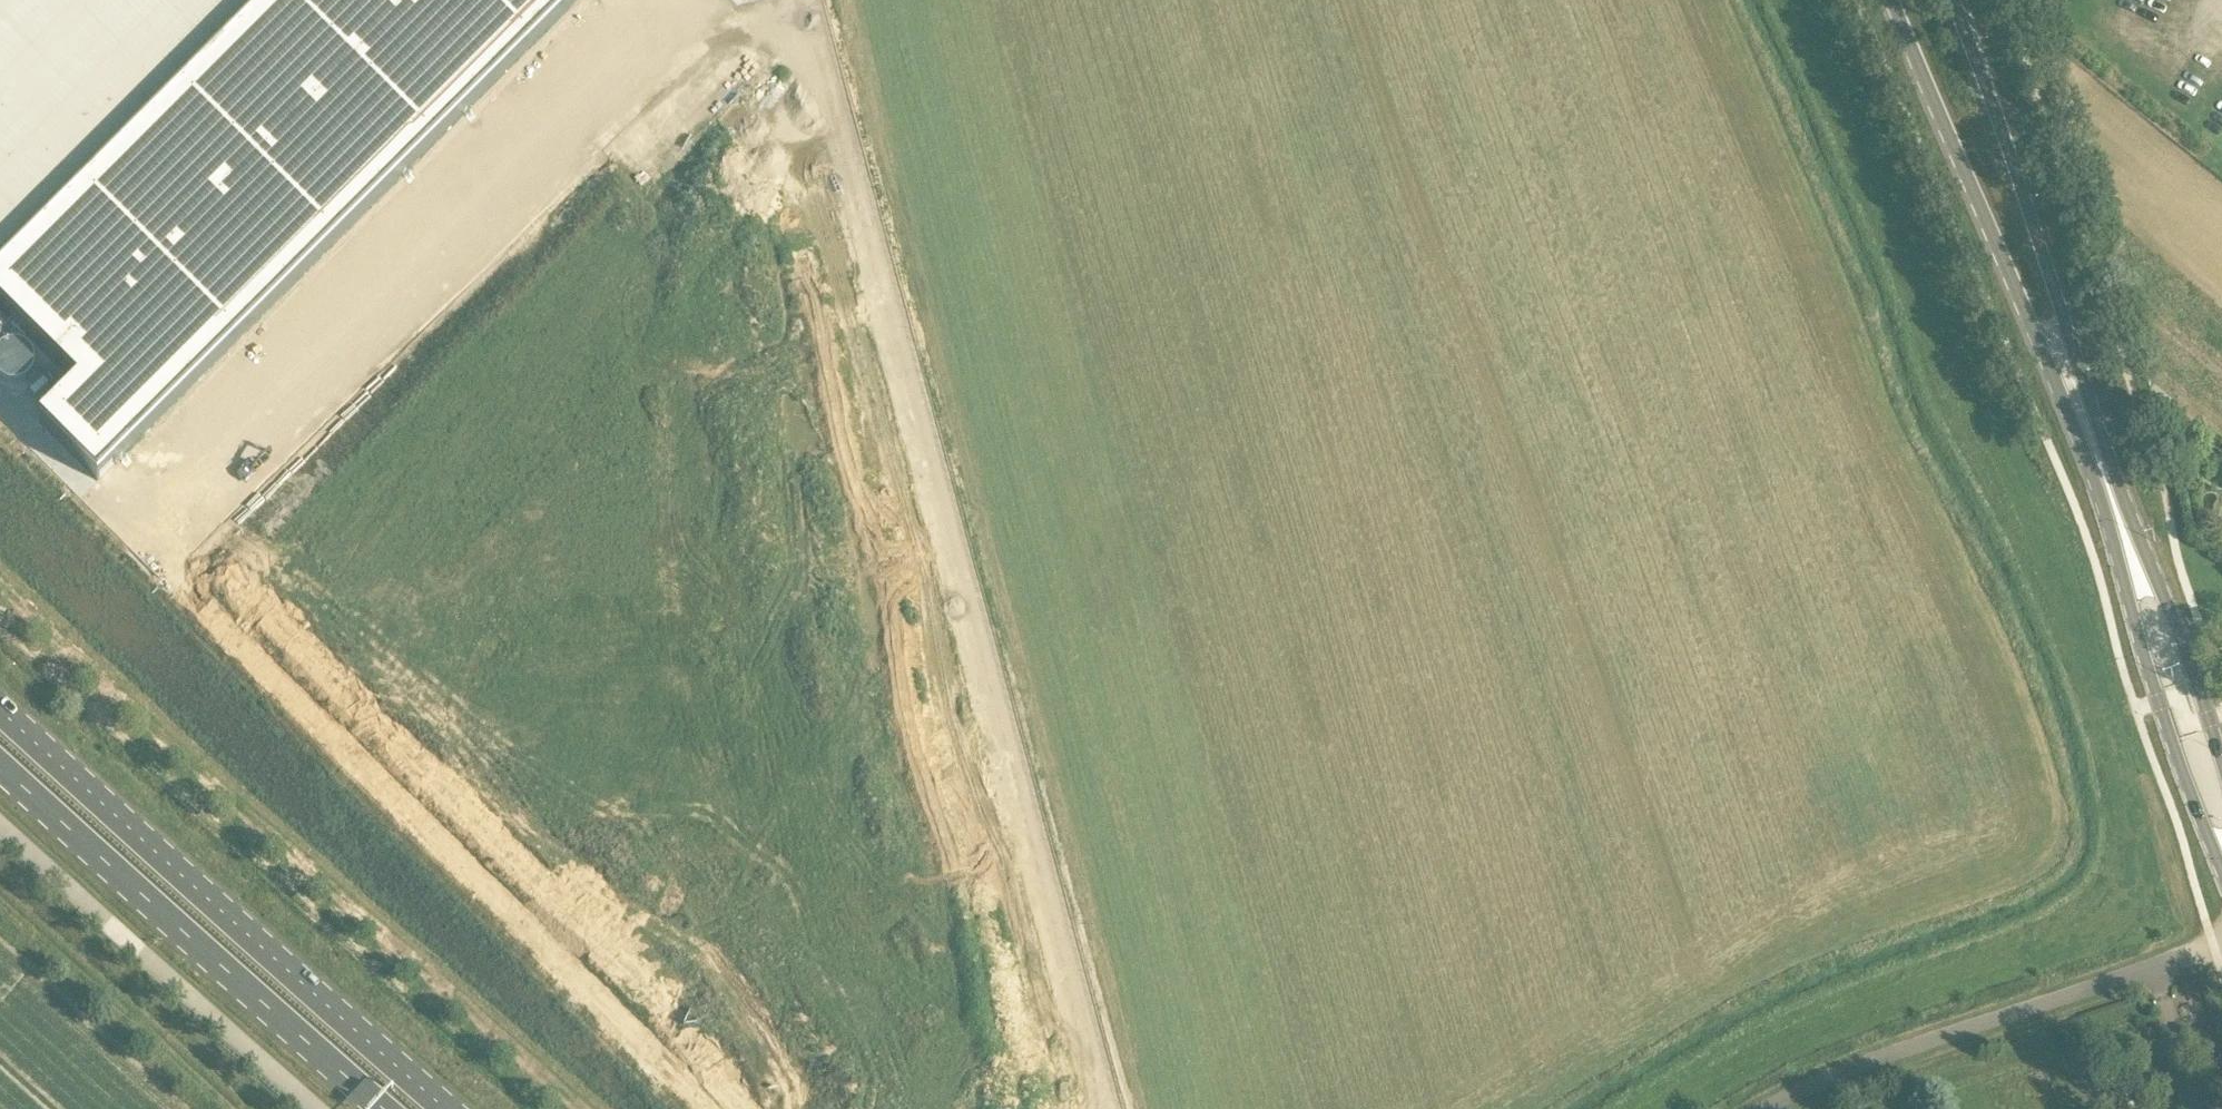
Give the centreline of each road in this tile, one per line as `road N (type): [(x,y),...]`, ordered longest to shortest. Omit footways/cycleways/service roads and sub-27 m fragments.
road 1 (primary): [(441,1108),(0,715)]
road 2 (primary): [(0,771),(379,1108)]
road 3 (unclassified): [(1772,1108),(1849,1066),(2221,944)]
road 4 (primary): [(1888,0),(2029,323),(2076,398)]
road 5 (primary): [(2076,398),(2062,316),(1952,0)]
road 6 (unclassified): [(306,1108),(0,829)]
road 7 (primary): [(2127,544),(2142,648),(2205,828),(2221,851)]
road 8 (primary): [(2221,763),(2176,626),(2127,544)]
road 9 (primary): [(2127,544),(2076,398)]

